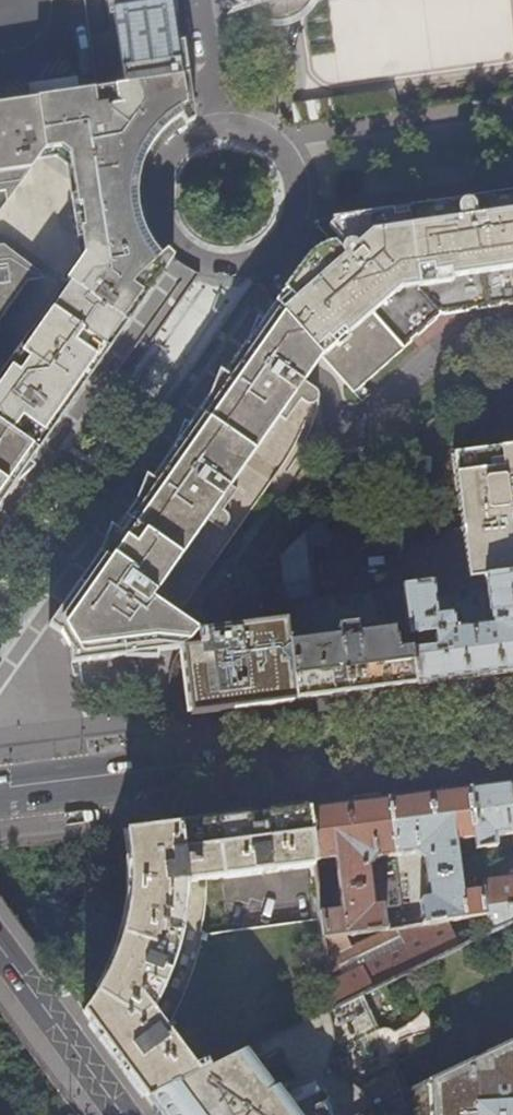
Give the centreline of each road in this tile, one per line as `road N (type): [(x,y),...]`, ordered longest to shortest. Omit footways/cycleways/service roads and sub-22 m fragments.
road 1 (residential): [(512,732),(0,795)]
road 2 (residential): [(170,161),(159,203),(174,242),(211,265),(232,268),(270,253),(294,220),(295,180),(267,142),(219,129)]
road 3 (tertiary): [(0,949),(123,1114)]
road 4 (unclassified): [(219,129),(201,0)]

